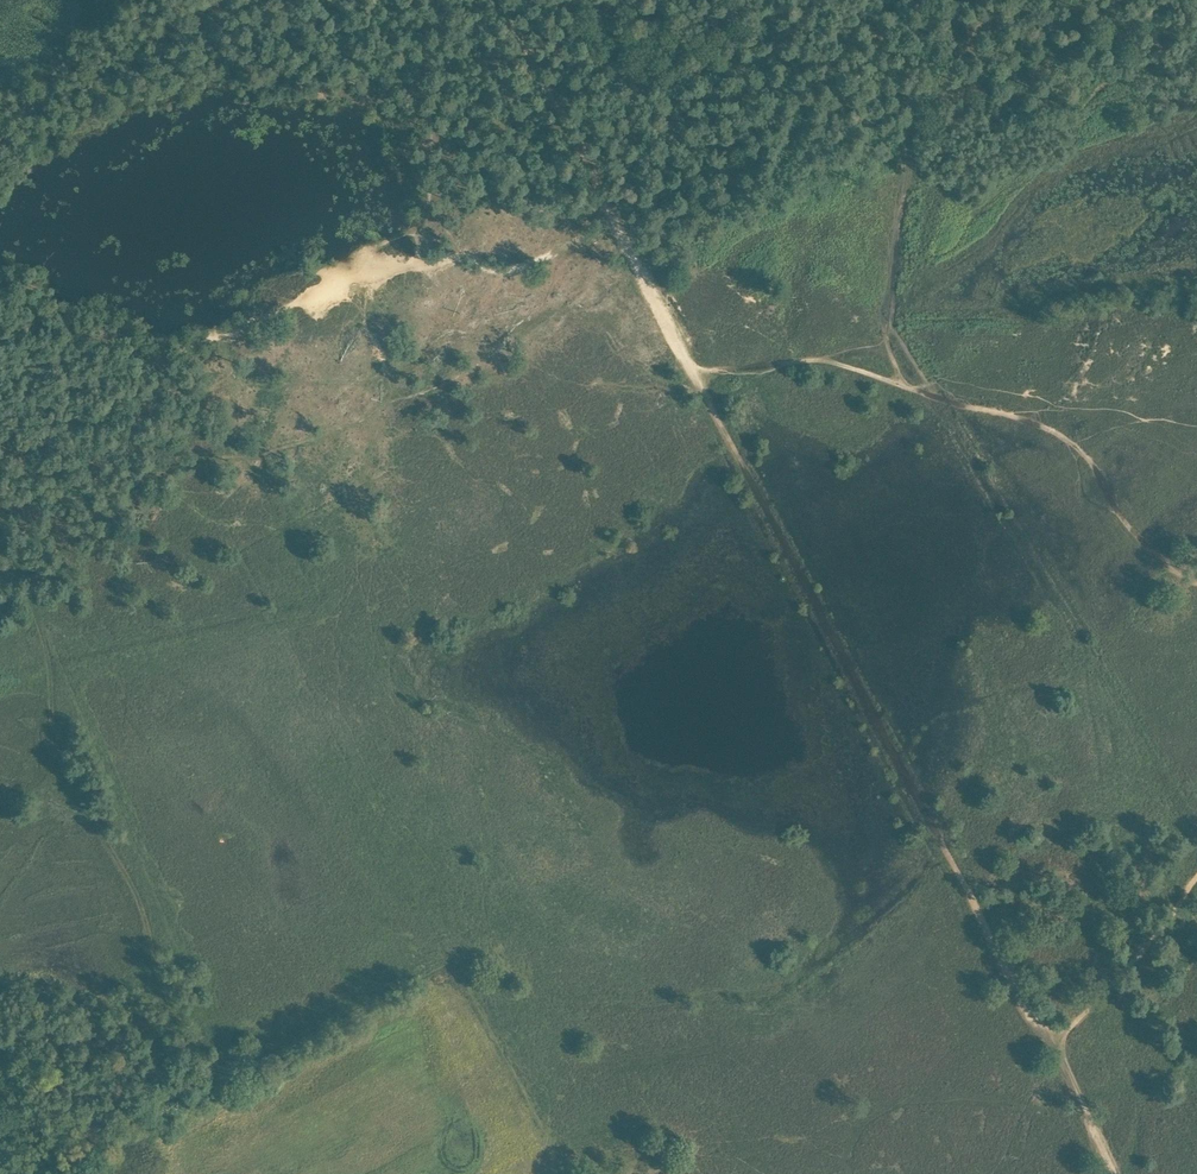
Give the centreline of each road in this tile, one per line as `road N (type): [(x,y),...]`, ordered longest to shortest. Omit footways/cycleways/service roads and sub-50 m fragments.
road 1 (track): [(691,371),(850,691),(1051,1041)]
road 2 (track): [(499,0),(607,217)]
road 3 (track): [(607,217),(691,371)]
road 4 (track): [(1051,1041),(1116,1173)]

